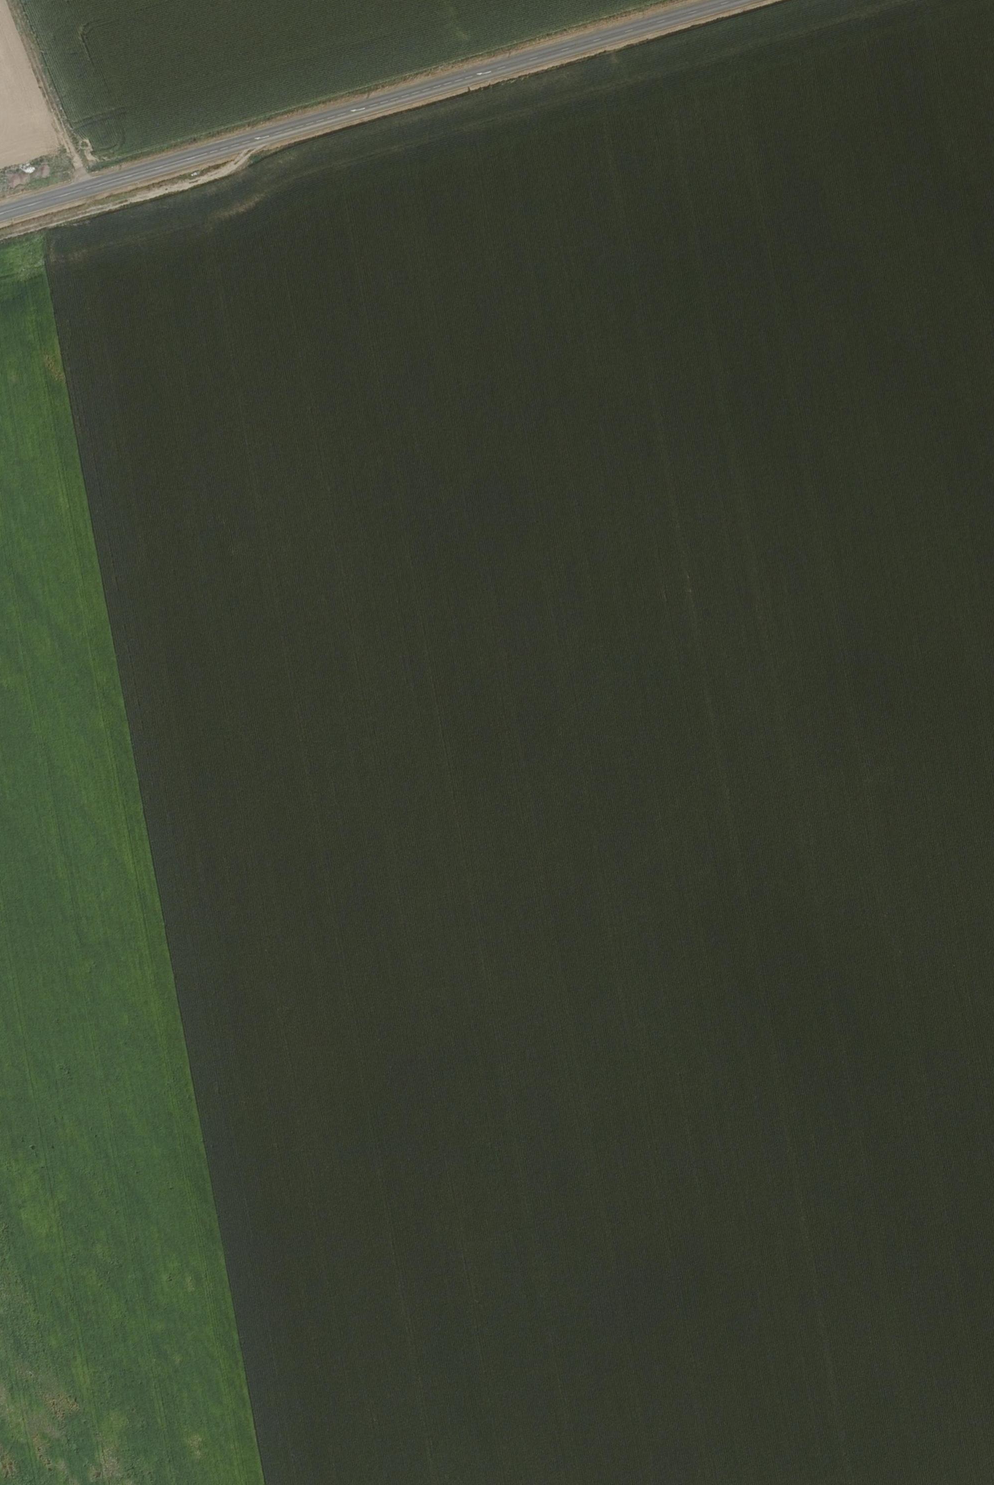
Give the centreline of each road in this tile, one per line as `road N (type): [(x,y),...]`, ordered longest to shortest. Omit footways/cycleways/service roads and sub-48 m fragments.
road 1 (tertiary): [(734,0),(0,214)]
road 2 (track): [(88,188),(14,0)]

